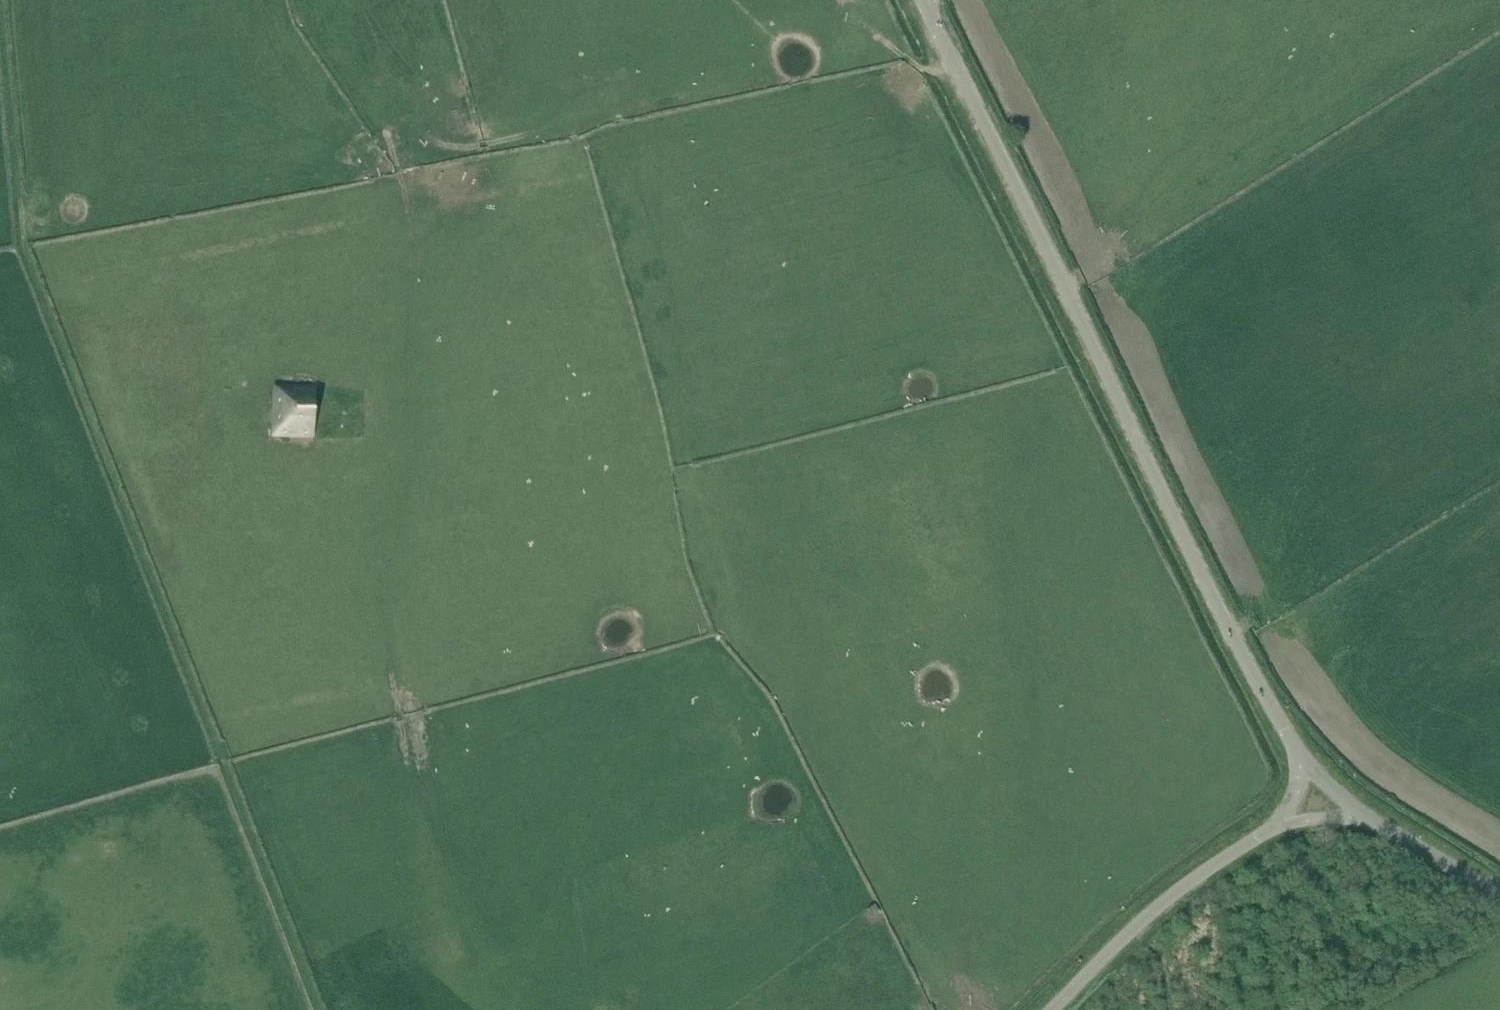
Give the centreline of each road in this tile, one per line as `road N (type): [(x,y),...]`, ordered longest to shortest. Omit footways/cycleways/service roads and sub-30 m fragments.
road 1 (unclassified): [(1305,761),(1258,685),(924,0)]
road 2 (unclassified): [(1053,1009),(1140,923),(1279,826)]
road 3 (unclassified): [(1499,898),(1363,816)]

